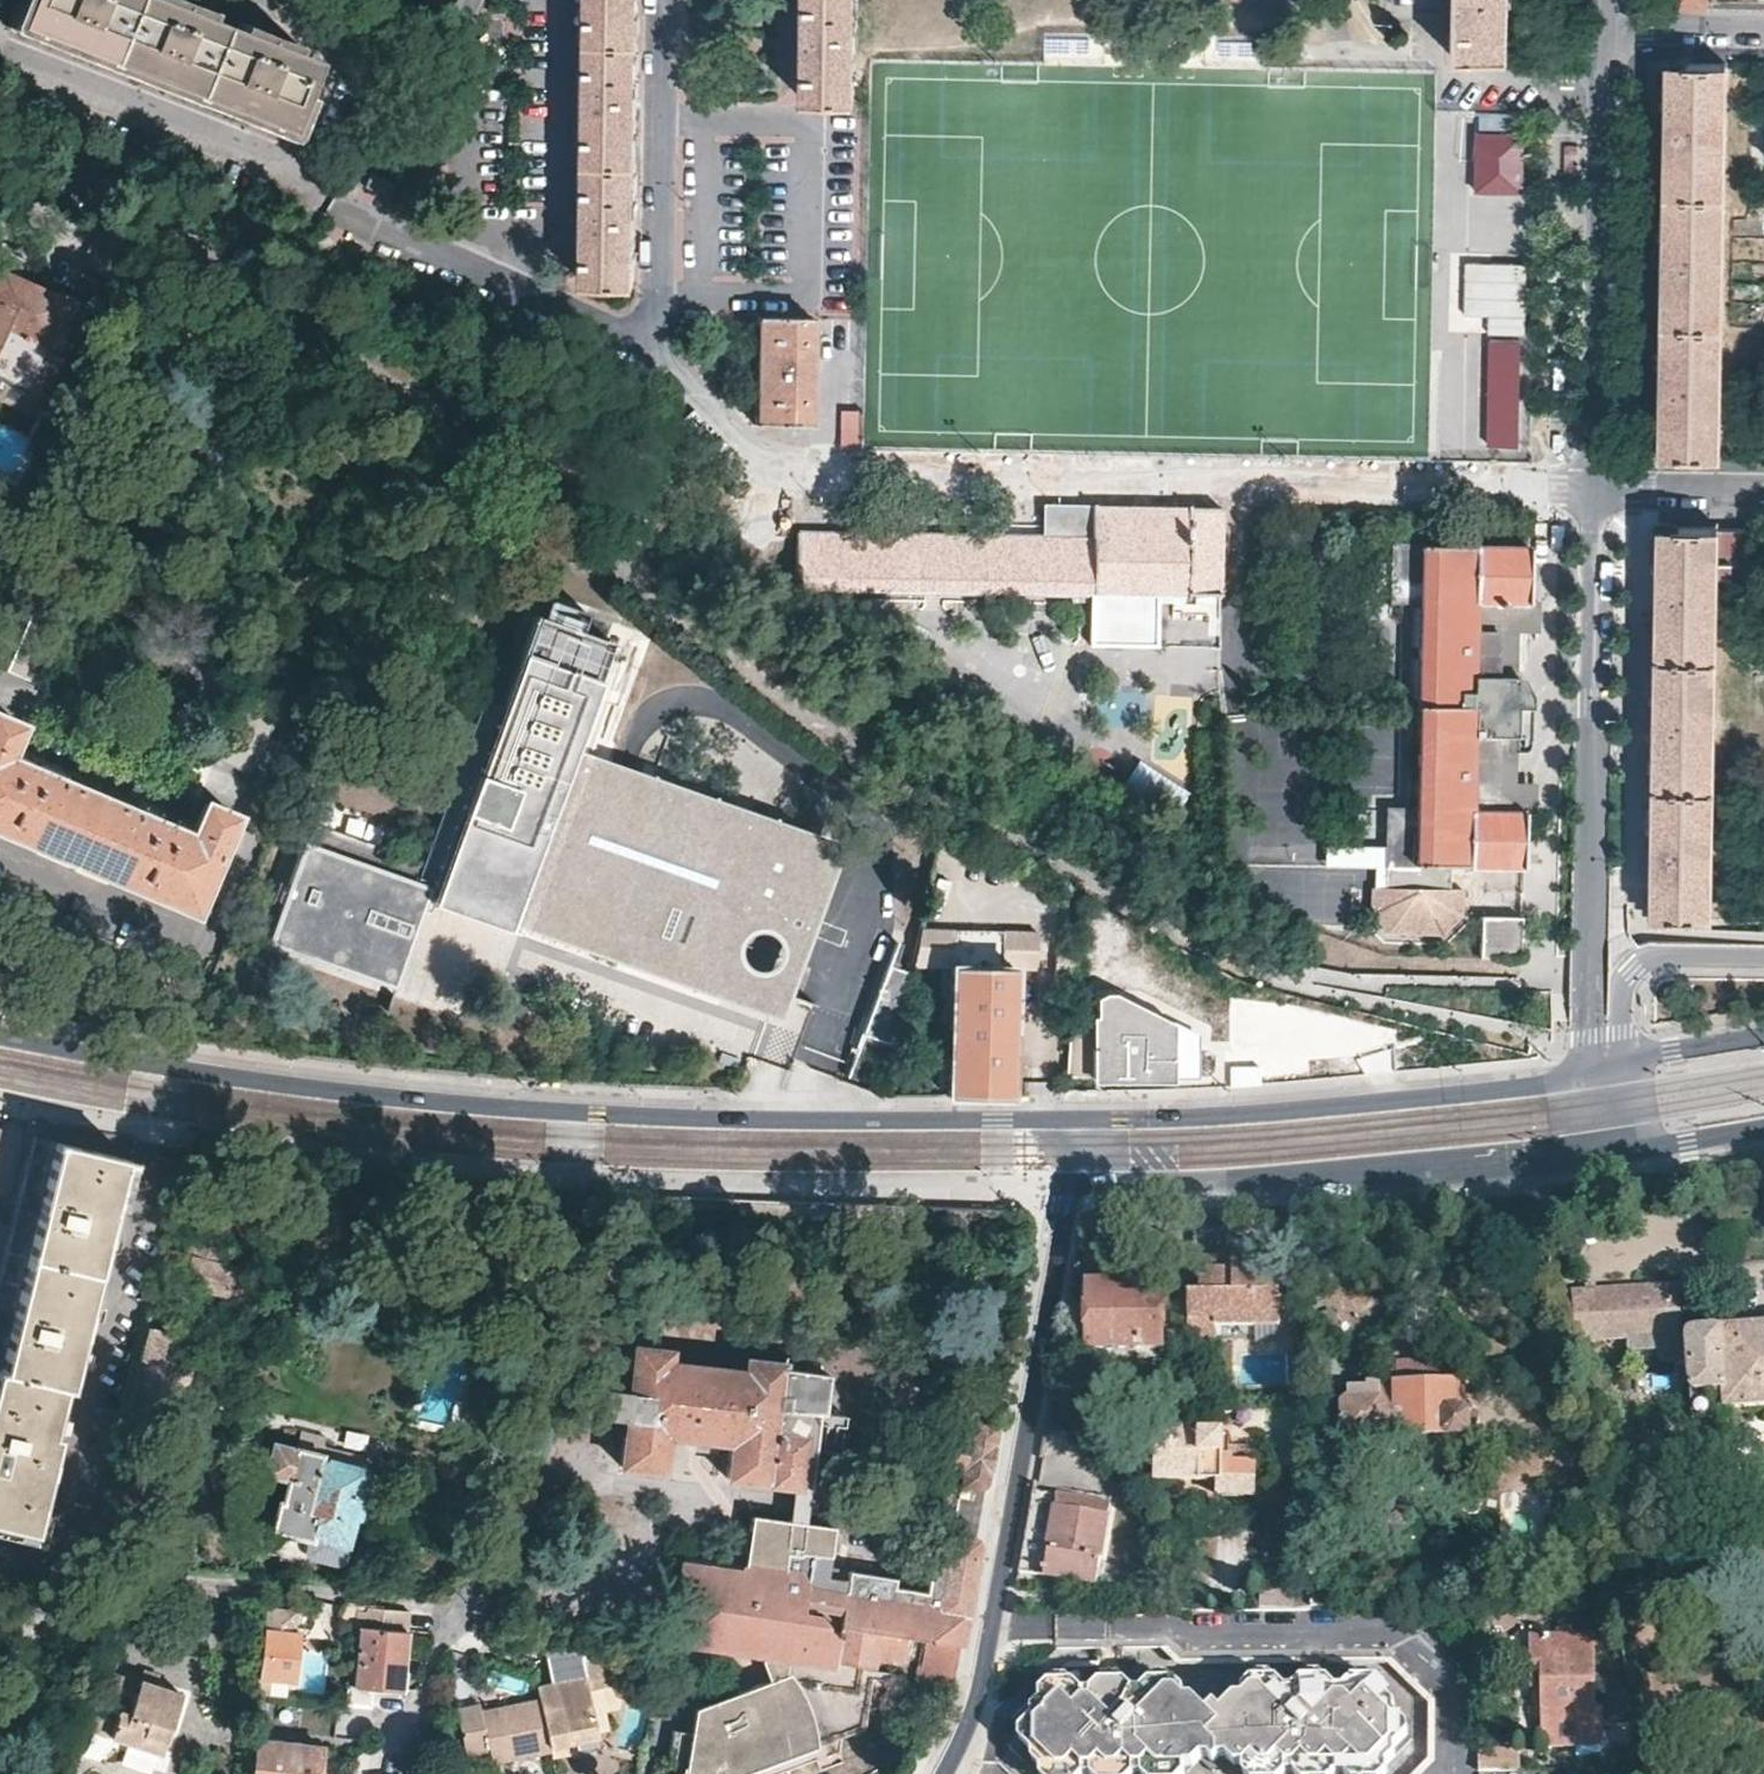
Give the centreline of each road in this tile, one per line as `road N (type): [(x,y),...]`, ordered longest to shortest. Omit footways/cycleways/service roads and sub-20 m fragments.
road 1 (residential): [(667,0),(663,371),(725,436),(773,465),(864,474)]
road 2 (tertiary): [(942,1773),(970,1717),(990,1634),(1077,1187)]
road 3 (tertiary): [(577,1111),(201,1072),(0,1034)]
road 4 (residential): [(0,1101),(154,1131),(572,1176)]
road 5 (residential): [(1597,490),(1596,1067)]
road 6 (tertiary): [(1077,1187),(1604,1153)]
road 7 (tertiary): [(1596,1067),(1553,1084),(1394,1099),(1082,1118)]
road 8 (residential): [(572,1176),(1077,1187)]
road 9 (tertiary): [(1082,1118),(577,1111)]
road 10 (residential): [(454,1605),(471,1595),(572,1176)]
road 11 (residential): [(1609,84),(1597,490)]
road 12 (residential): [(87,1571),(454,1605)]
road 13 (residential): [(1609,84),(1443,80),(1433,48),(1434,0)]
road 14 (residential): [(1626,1062),(1620,1014),(1637,967),(1676,953),(1763,956)]
road 15 (residential): [(1597,490),(1763,492)]
road 16 (residential): [(454,1605),(414,1761)]
road 17 (residential): [(1763,30),(1610,25)]
road 18 (tertiary): [(1763,1037),(1626,1062)]
road 19 (tertiary): [(1638,1146),(1763,1124)]

